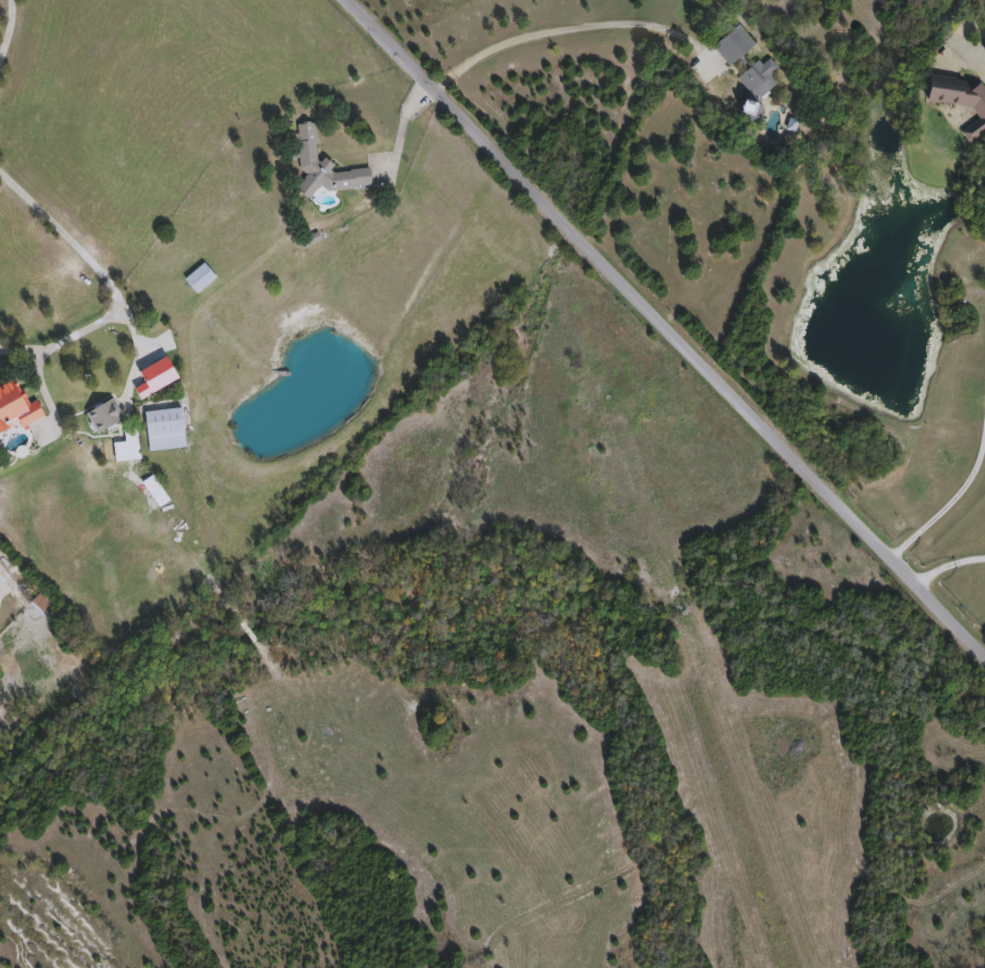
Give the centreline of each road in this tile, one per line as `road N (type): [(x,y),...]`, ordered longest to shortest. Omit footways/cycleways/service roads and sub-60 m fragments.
road 1 (residential): [(349,0),(984,661)]

